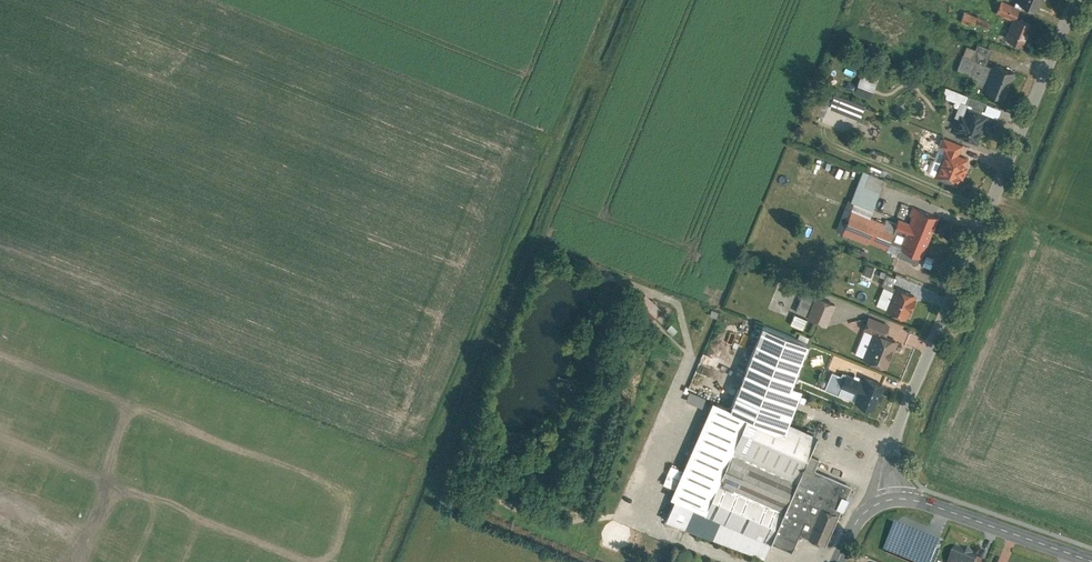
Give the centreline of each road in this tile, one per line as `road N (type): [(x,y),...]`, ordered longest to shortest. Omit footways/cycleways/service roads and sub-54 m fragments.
road 1 (unclassified): [(893,500),(893,440),(1064,0)]
road 2 (tertiary): [(893,500),(935,504),(1091,560)]

